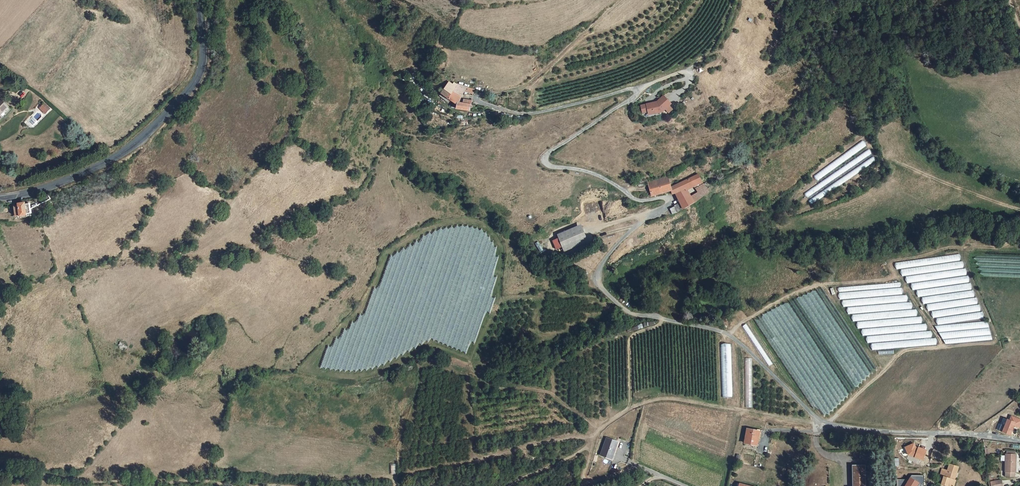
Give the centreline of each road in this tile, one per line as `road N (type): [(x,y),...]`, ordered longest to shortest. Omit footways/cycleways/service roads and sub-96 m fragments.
road 1 (unclassified): [(1019,441),(817,421),(729,335),(625,310),(598,277),(644,219),(670,207),(666,198),(640,202),(600,176),(555,167),(546,157),(637,94),(634,89),(528,115),(477,101)]
road 2 (tertiary): [(0,198),(104,163),(175,104),(197,66),(196,0)]
road 3 (track): [(592,438),(657,397),(817,421)]
road 4 (track): [(229,485),(82,482),(0,468)]
road 5 (track): [(477,101),(523,87),(620,0)]
road 6 (track): [(592,438),(450,465)]

